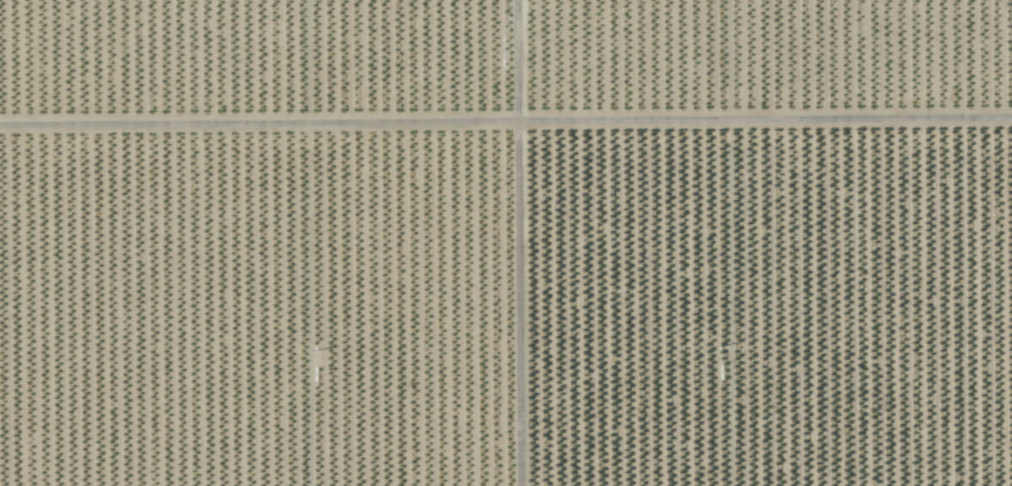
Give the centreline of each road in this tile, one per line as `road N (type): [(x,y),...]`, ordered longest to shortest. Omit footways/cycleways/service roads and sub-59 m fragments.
road 1 (track): [(521,485),(518,0)]

